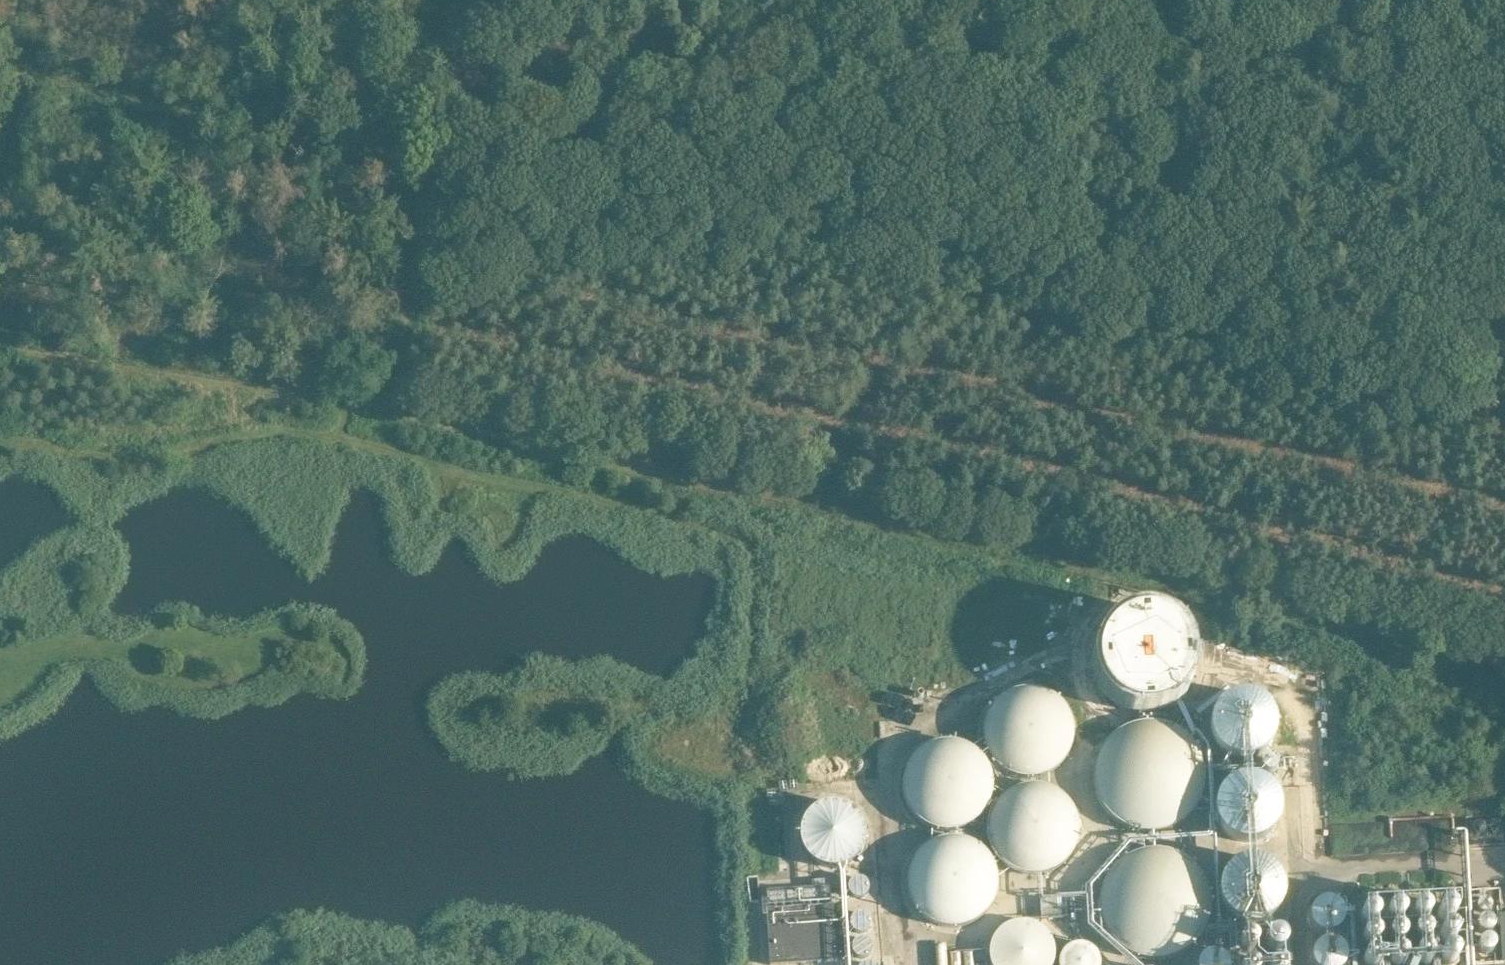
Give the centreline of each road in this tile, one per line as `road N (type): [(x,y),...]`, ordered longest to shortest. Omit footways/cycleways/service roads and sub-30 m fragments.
road 1 (track): [(447,166),(398,362),(420,399),(838,485),(1504,660)]
road 2 (track): [(503,0),(447,166)]

